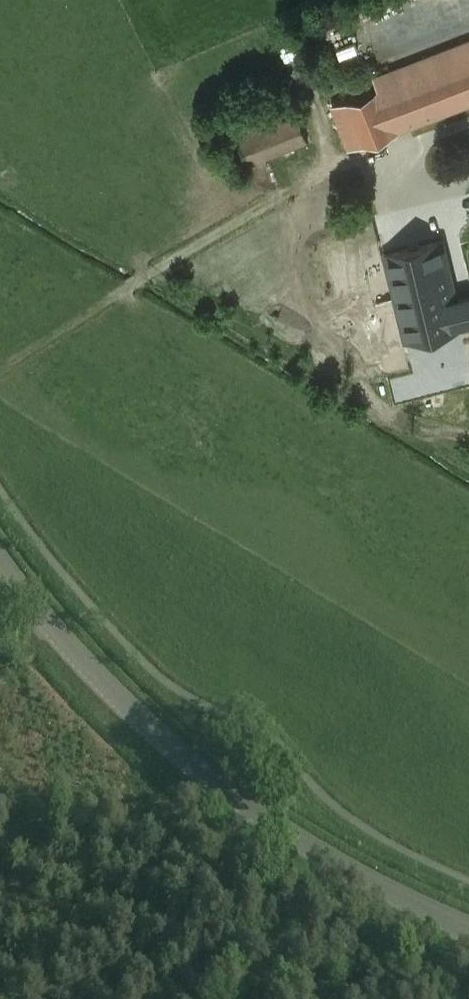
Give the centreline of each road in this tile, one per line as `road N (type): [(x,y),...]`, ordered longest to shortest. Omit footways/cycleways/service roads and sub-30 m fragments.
road 1 (tertiary): [(468,931),(344,865),(203,769),(126,705),(0,561)]
road 2 (track): [(0,371),(289,192),(359,162)]
road 3 (track): [(337,998),(449,968),(468,952)]

